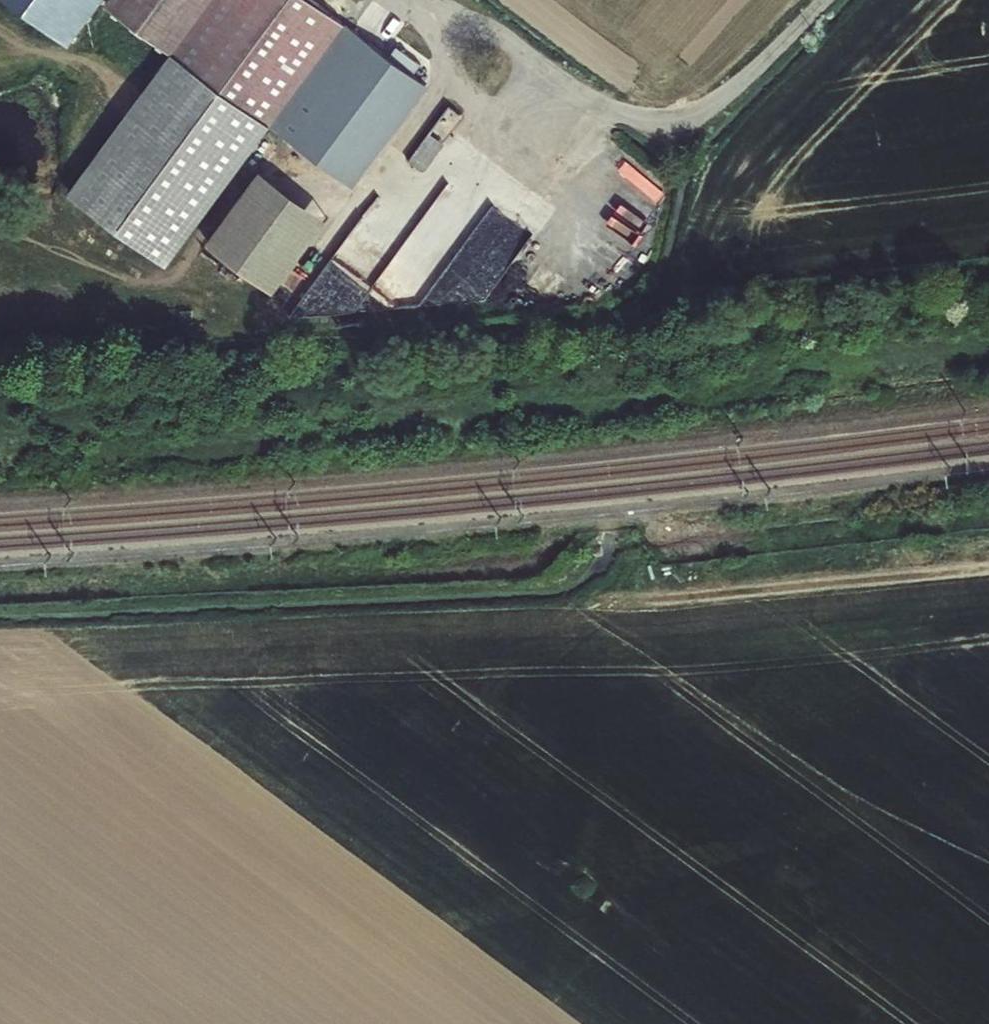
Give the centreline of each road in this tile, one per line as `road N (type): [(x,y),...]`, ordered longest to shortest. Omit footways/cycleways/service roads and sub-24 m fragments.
road 1 (track): [(433,0),(630,117),(687,118),(818,0)]
road 2 (track): [(988,576),(644,607)]

